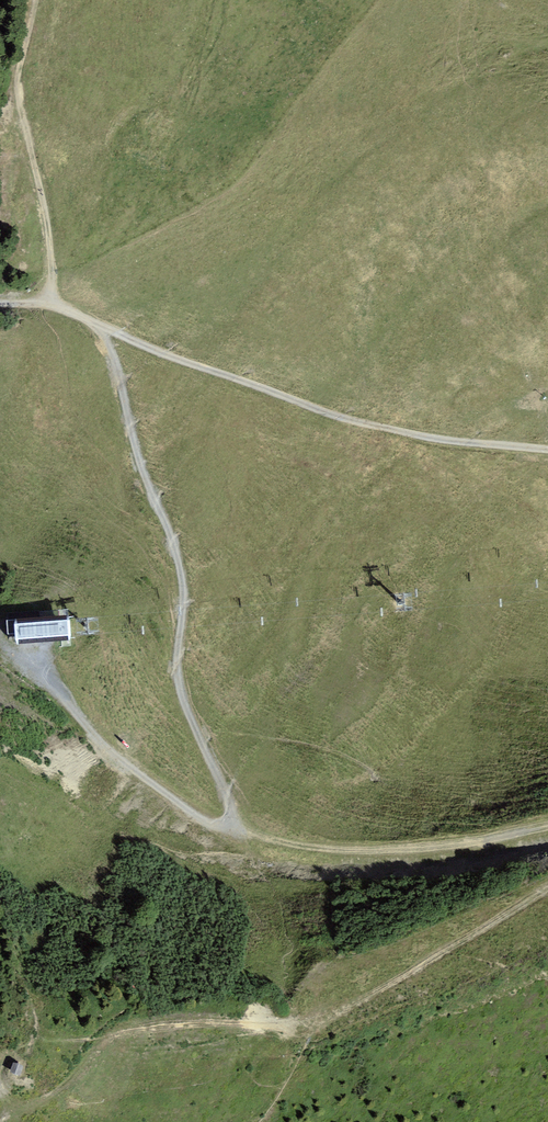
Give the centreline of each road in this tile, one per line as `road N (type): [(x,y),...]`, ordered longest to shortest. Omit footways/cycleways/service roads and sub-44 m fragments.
road 1 (track): [(547,828),(483,843),(335,850),(236,821),(185,704),(180,568),(135,453),(101,329)]
road 2 (track): [(547,915),(438,971),(295,1027),(125,1031),(0,1121)]
road 3 (track): [(0,305),(51,308),(339,419),(547,450)]
road 4 (track): [(41,0),(41,49),(25,120),(69,314)]

